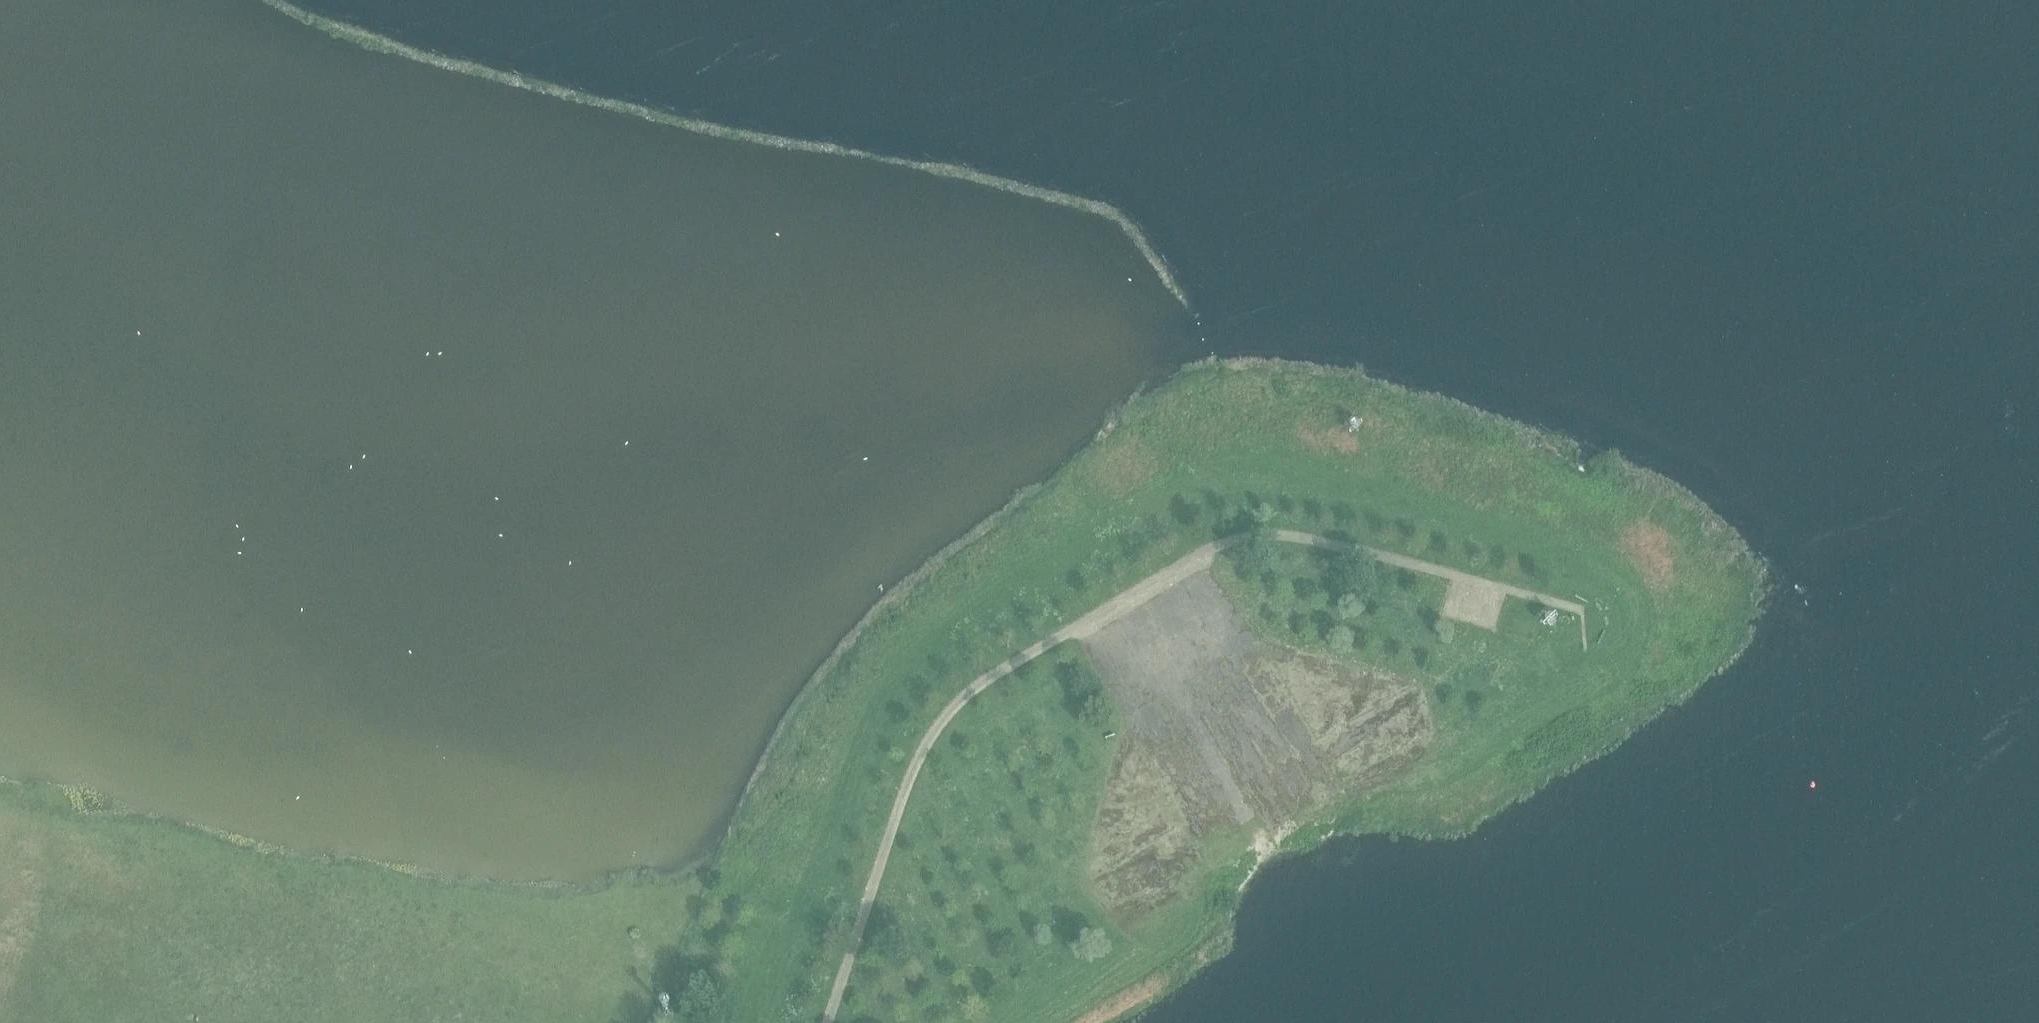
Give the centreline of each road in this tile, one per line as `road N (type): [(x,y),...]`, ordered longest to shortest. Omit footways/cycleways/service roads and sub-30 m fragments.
road 1 (unclassified): [(826,1022),(909,778),(938,724),(980,684),(1216,547),(1291,537),(1579,607)]

